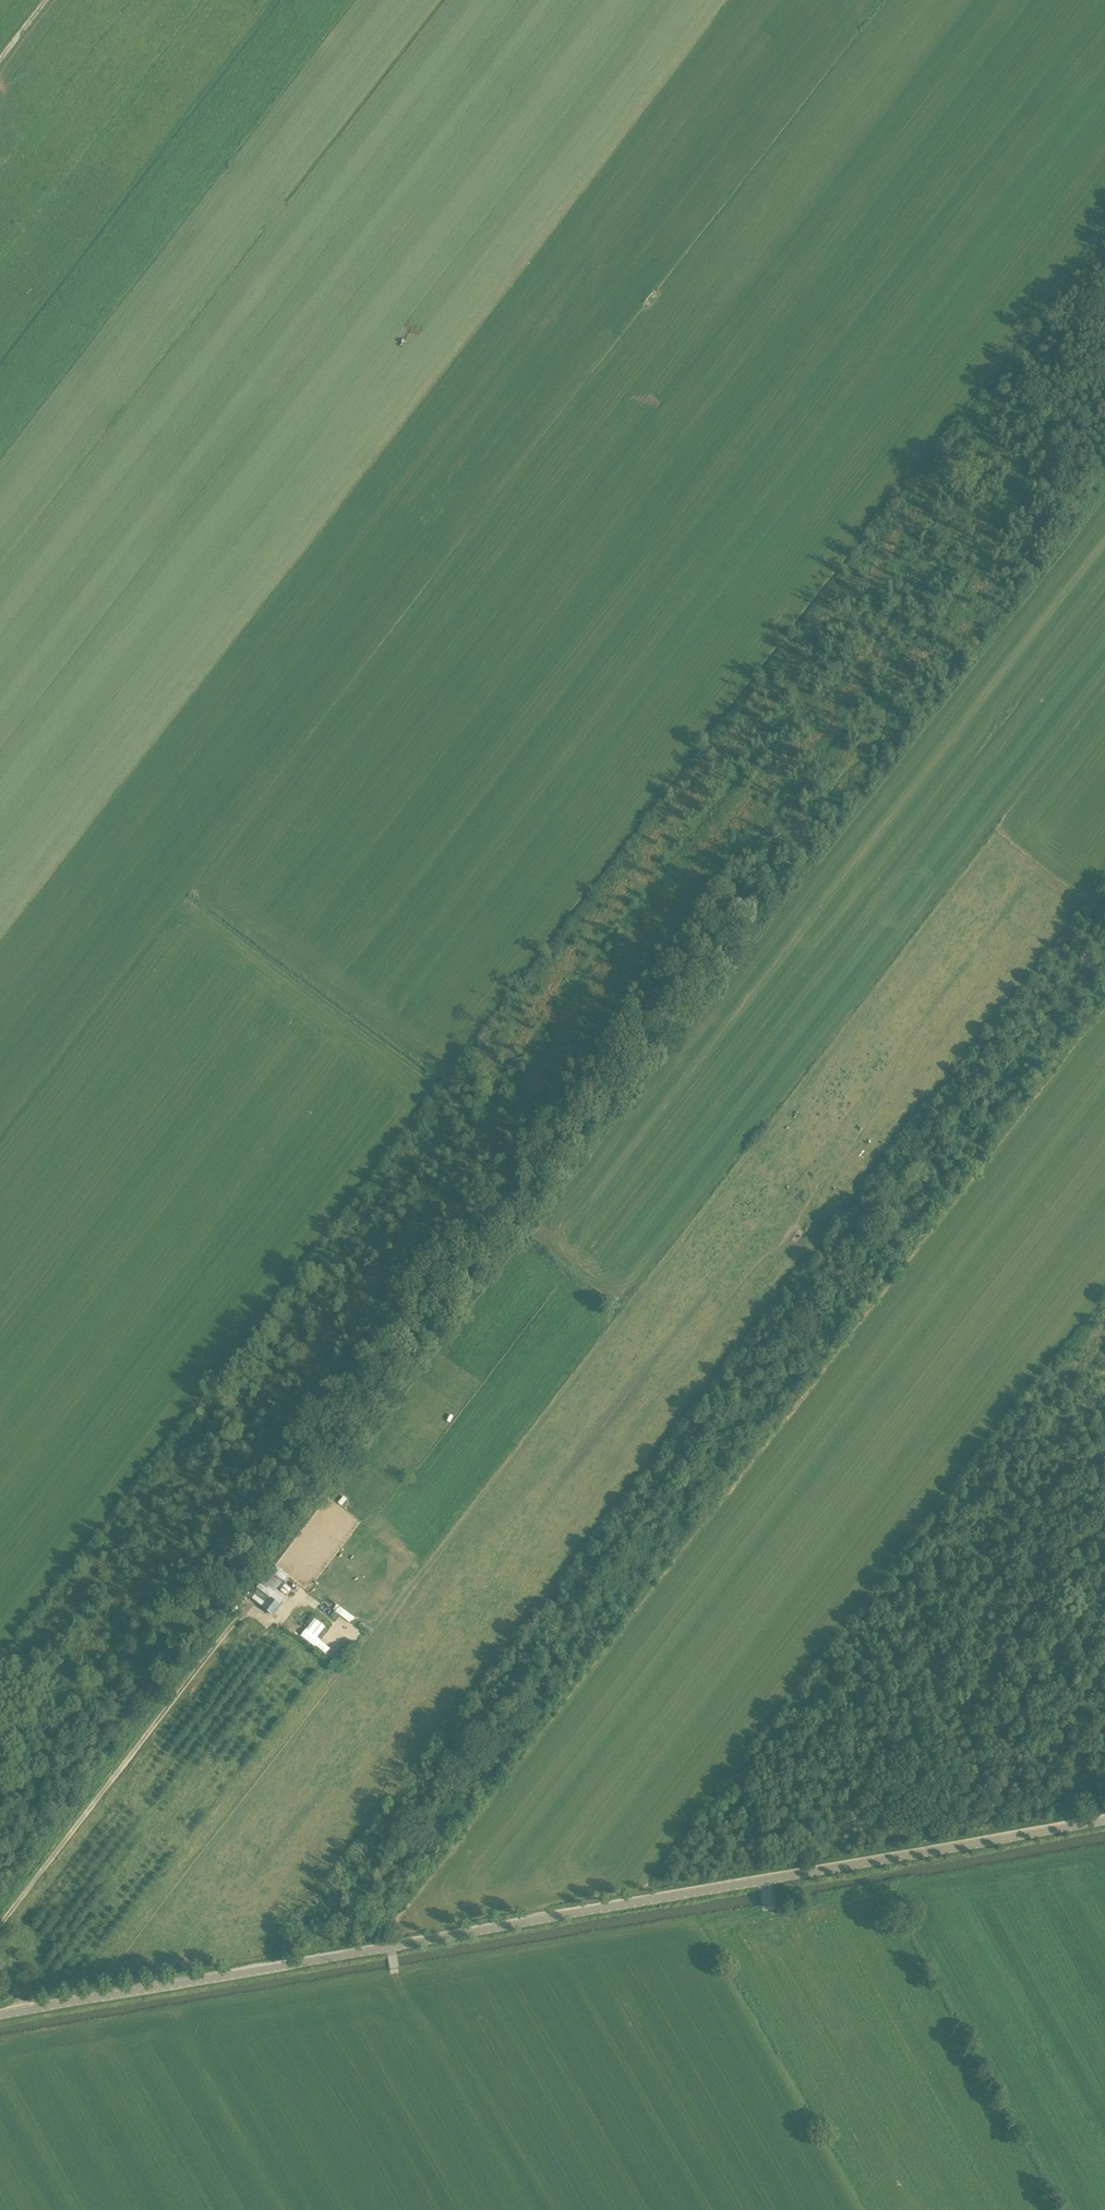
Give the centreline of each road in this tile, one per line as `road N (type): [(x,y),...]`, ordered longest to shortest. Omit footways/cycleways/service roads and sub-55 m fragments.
road 1 (tertiary): [(0,2015),(1104,1820)]

